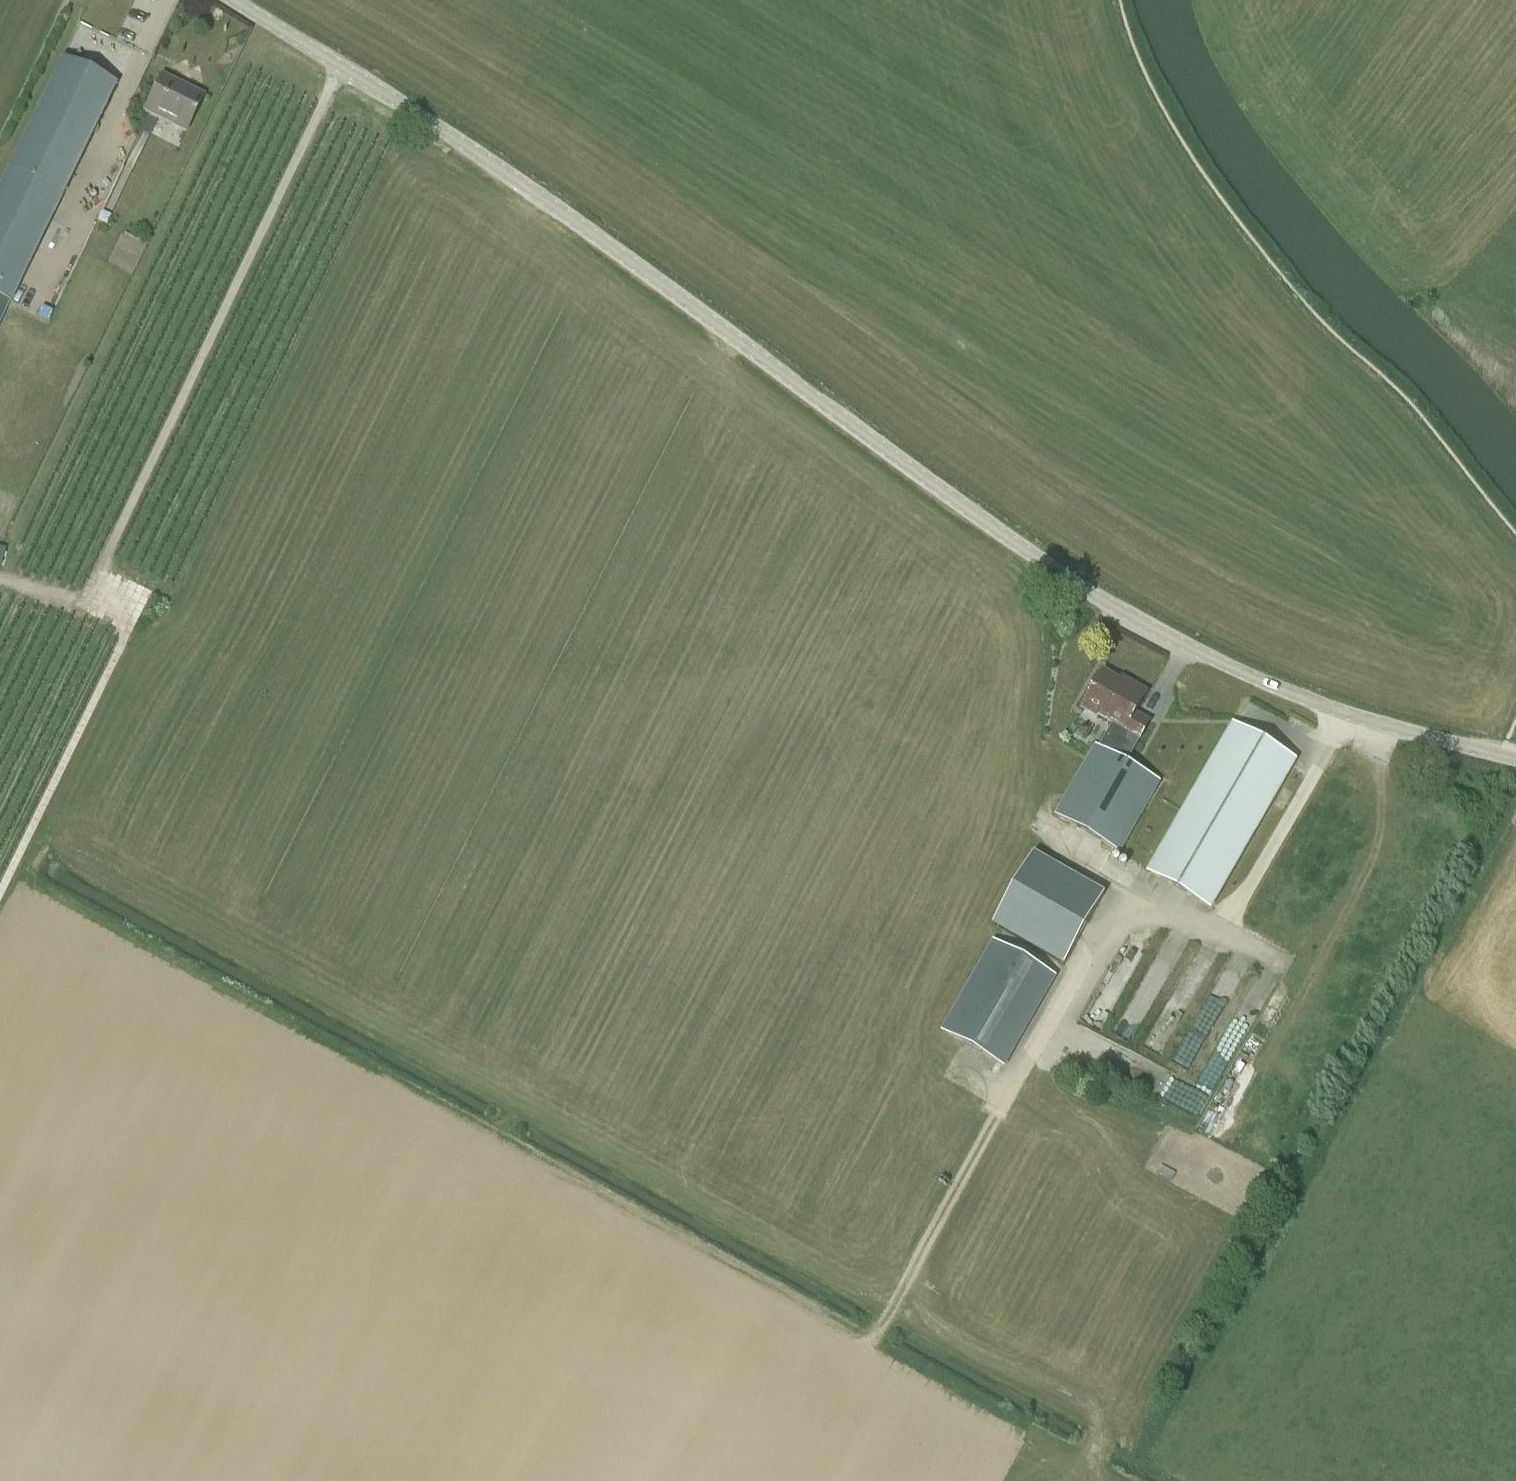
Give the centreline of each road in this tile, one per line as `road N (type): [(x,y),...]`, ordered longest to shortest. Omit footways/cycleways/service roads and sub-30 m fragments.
road 1 (unclassified): [(1515,759),(1352,717),(1219,665),(1112,609),(415,115),(228,0)]
road 2 (track): [(342,69),(87,602),(131,623),(0,889)]
road 3 (track): [(1095,1480),(1093,1417),(1079,1396),(935,1328),(906,1283)]
road 4 (track): [(864,1344),(884,1328),(996,1112)]

